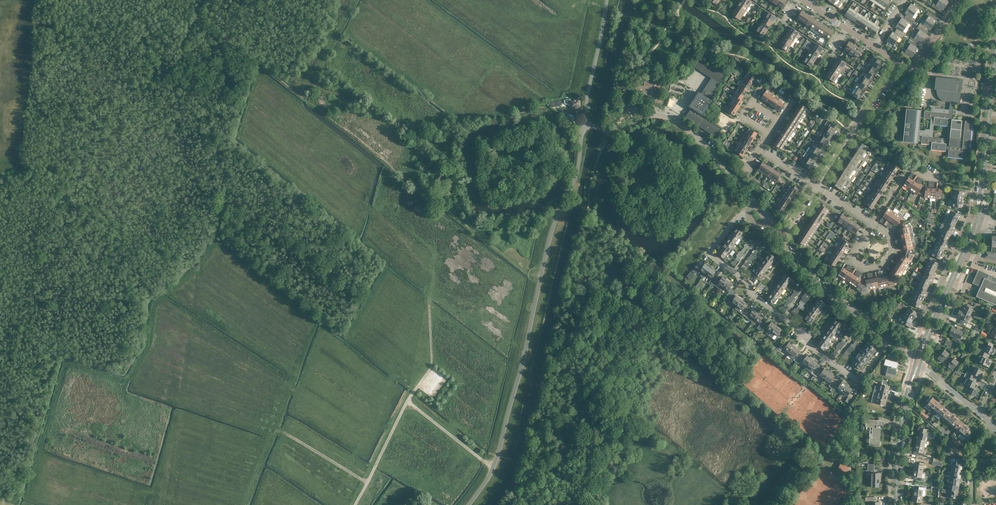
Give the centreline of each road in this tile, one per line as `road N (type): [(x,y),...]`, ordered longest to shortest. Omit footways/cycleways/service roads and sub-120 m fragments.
road 1 (track): [(430,304),(431,367),(368,481),(289,434)]
road 2 (residential): [(754,204),(674,120),(655,115),(620,130),(593,127)]
road 3 (secondary): [(979,219),(995,50)]
road 4 (secondary): [(917,362),(979,219)]
road 5 (residential): [(888,340),(779,237)]
road 6 (residential): [(785,319),(857,380),(888,340)]
road 7 (secondary): [(897,504),(899,433),(917,362)]
road 8 (track): [(478,0),(562,18),(575,2),(606,5)]

